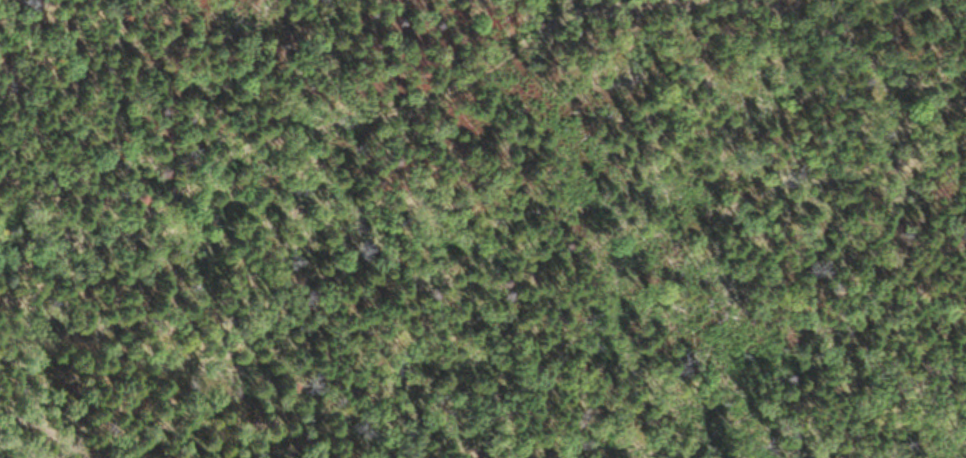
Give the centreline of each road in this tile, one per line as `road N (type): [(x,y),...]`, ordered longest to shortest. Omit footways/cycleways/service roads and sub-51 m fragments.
road 1 (track): [(0,269),(26,266),(279,137),(407,107),(517,52),(561,15),(626,0)]

